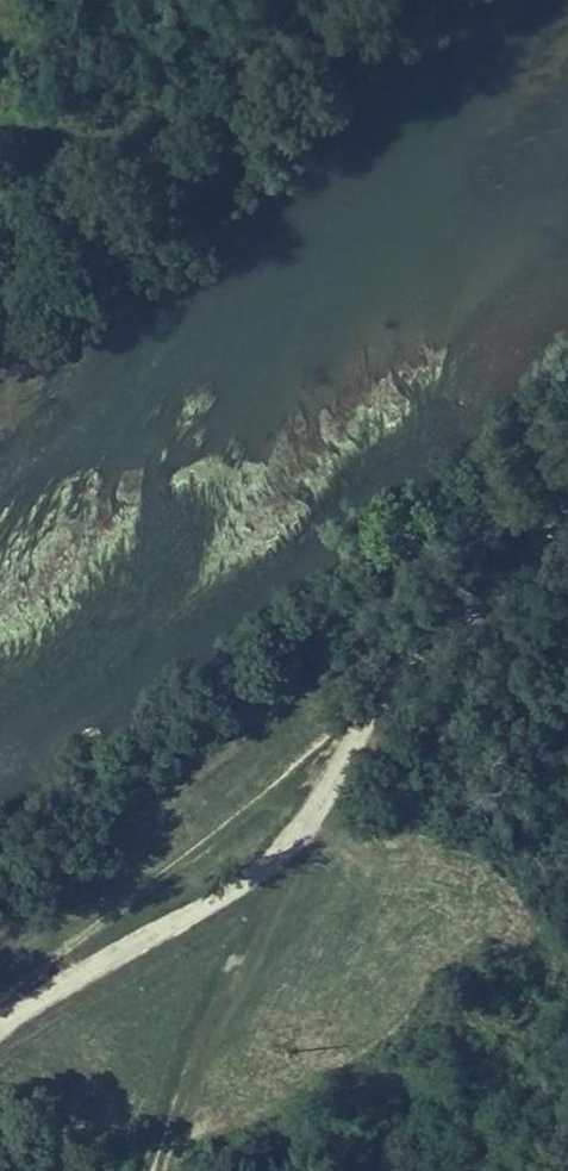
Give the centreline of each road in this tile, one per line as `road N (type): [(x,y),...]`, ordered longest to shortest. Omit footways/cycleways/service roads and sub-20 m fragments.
road 1 (track): [(0,1014),(305,832),(450,638),(567,502)]

